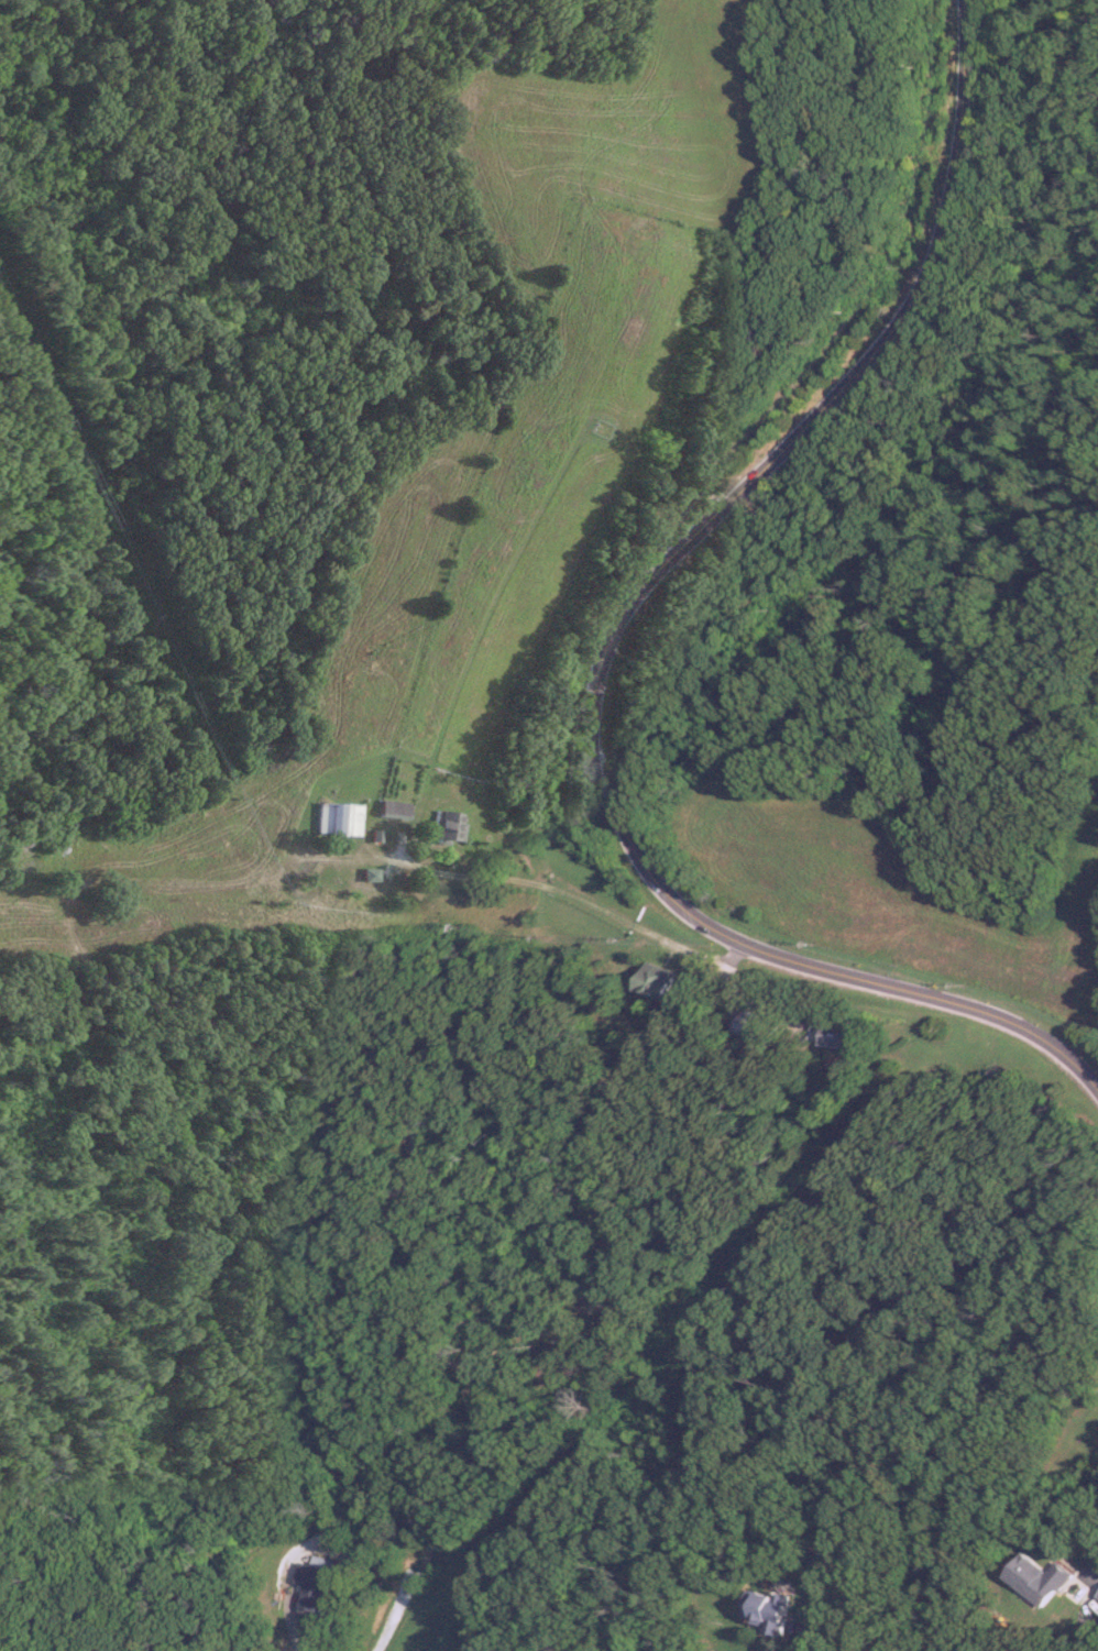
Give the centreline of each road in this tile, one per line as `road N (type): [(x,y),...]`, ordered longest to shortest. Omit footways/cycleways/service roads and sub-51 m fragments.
road 1 (tertiary): [(1097,1087),(1073,1055),(985,1009),(715,934),(657,895),(608,818),(600,769),(596,686),(625,620),(681,541),(779,448),(909,299),(942,195),(961,0)]

